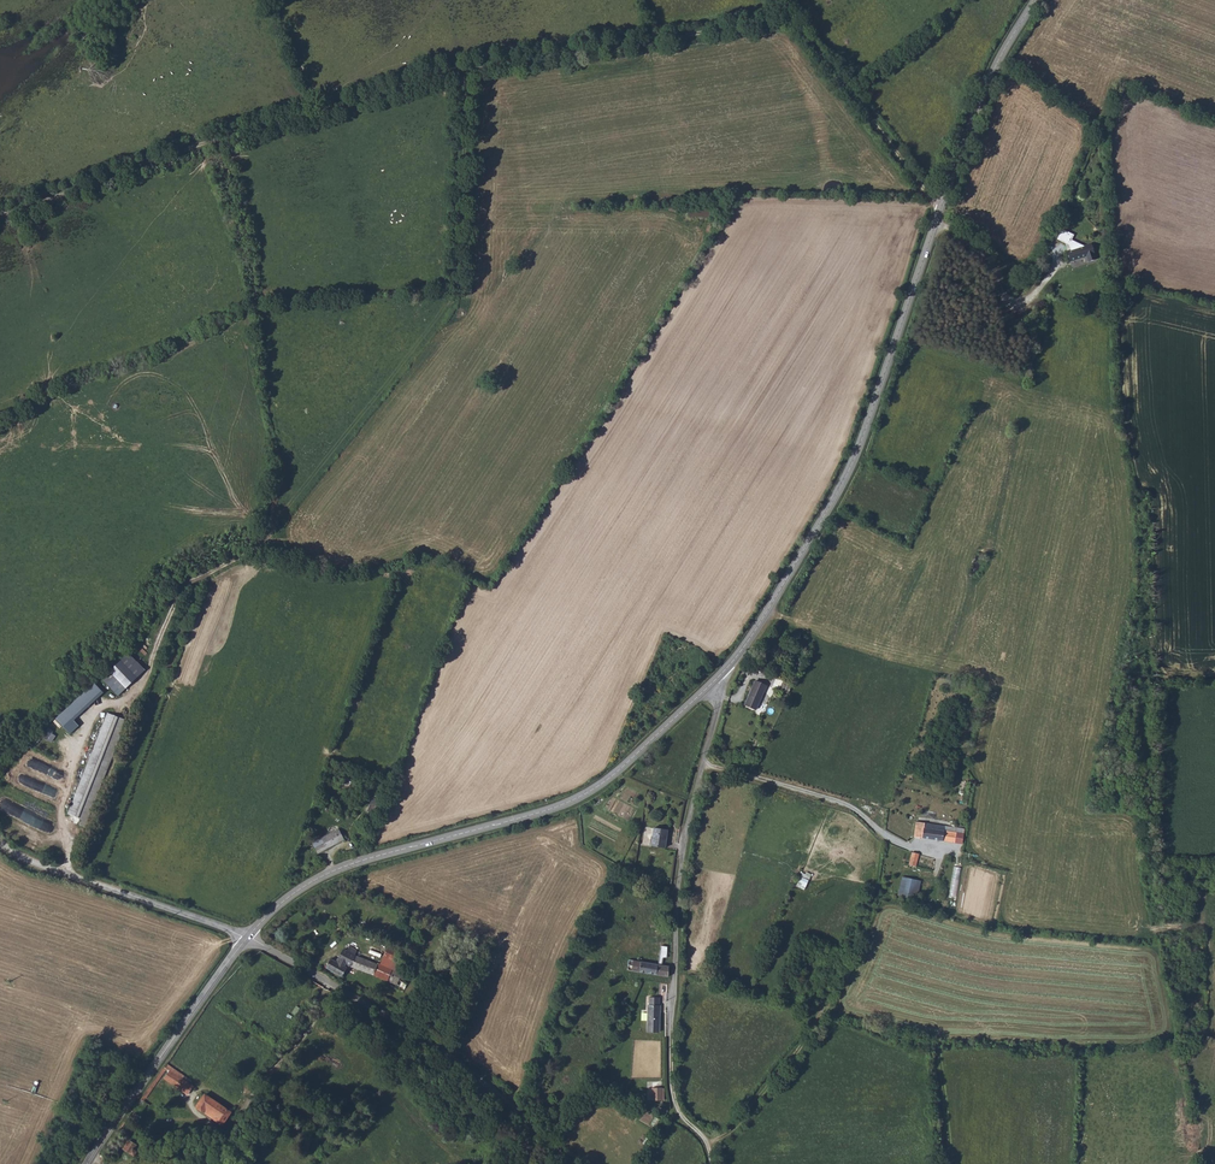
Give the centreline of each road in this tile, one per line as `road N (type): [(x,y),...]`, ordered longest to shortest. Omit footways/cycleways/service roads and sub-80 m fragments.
road 1 (track): [(789,17),(373,94),(189,148),(0,217)]
road 2 (tertiary): [(716,680),(781,592),(858,454),(984,89),(1036,0)]
road 3 (tertiary): [(248,936),(301,886),(337,869),(579,798),(606,783),(716,680)]
road 4 (unclassified): [(710,1163),(710,1145),(678,1109),(670,1049),(684,843),(701,765)]
road 5 (unclassified): [(569,1163),(493,1090),(431,1044),(248,936)]
road 6 (track): [(882,834),(867,902),(816,1015),(746,1115),(710,1145)]
road 7 (tertiary): [(87,1163),(248,936)]
road 8 (unclassified): [(0,841),(36,862),(248,936)]
road 9 (track): [(941,212),(789,17)]
road 10 (unclassified): [(923,847),(901,847),(853,806),(701,765)]
road 11 (track): [(454,293),(465,71)]

